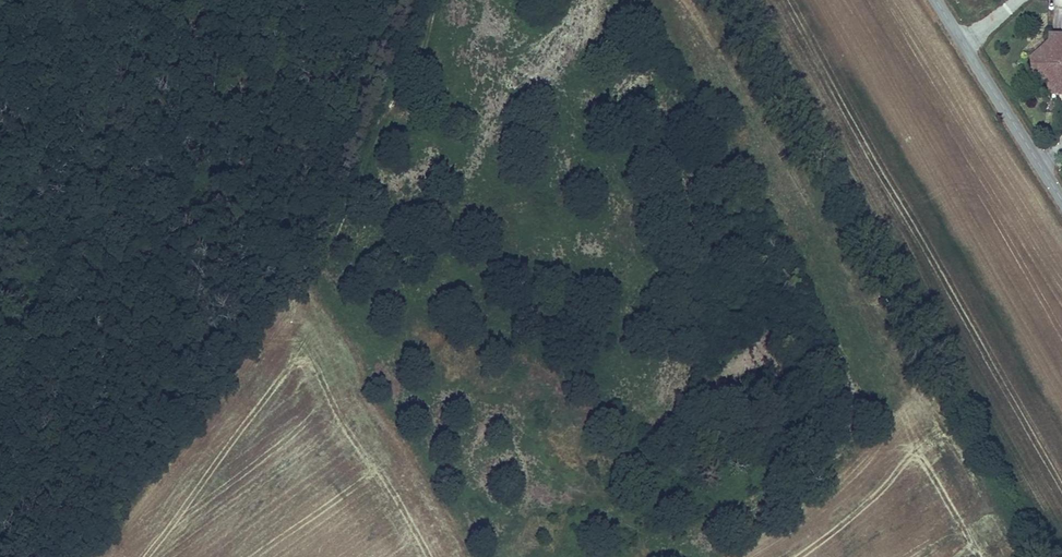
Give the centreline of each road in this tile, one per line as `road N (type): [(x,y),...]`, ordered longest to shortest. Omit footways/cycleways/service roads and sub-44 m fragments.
road 1 (track): [(98,556),(308,293),(426,0)]
road 2 (tertiary): [(936,0),(1061,201)]

